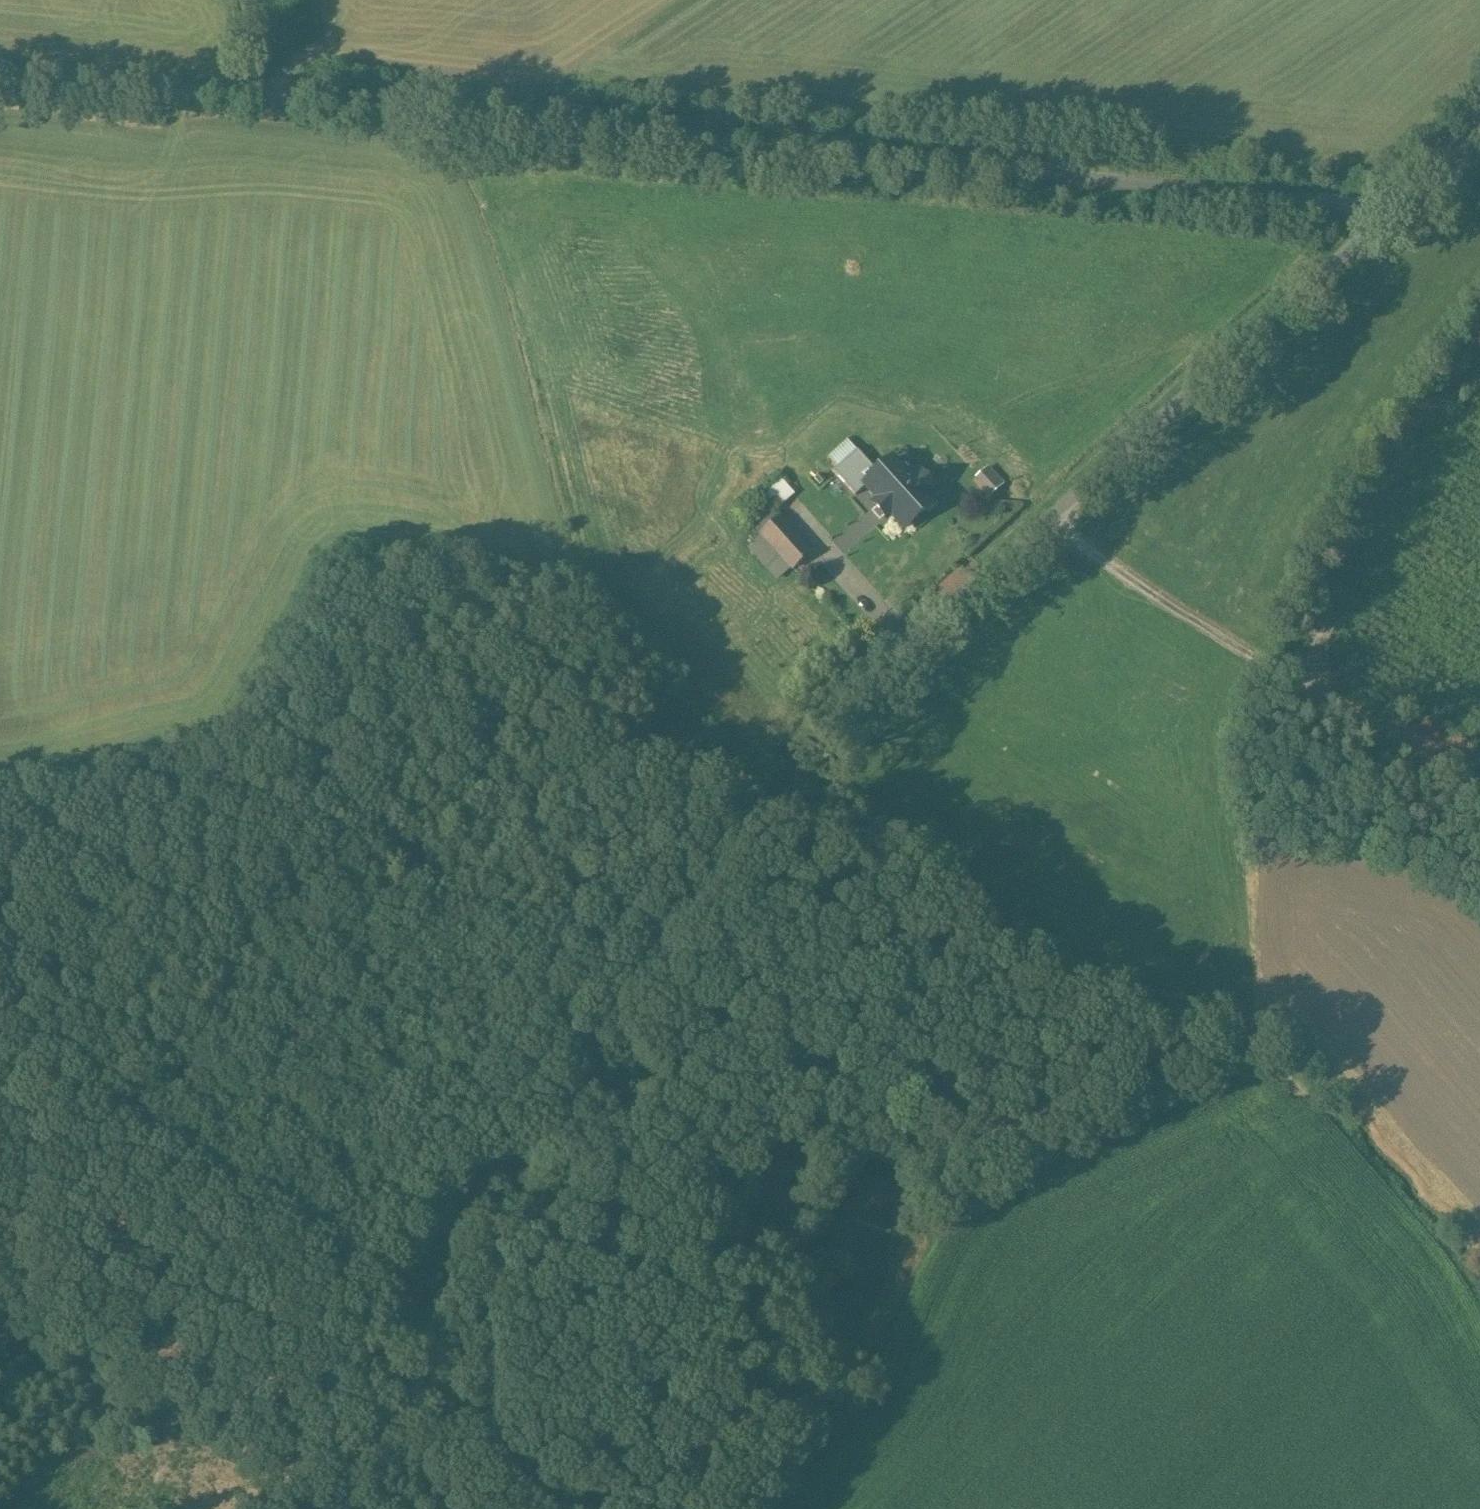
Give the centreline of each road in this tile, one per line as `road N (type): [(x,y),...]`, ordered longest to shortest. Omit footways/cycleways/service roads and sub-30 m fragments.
road 1 (unclassified): [(1384,208),(1120,460),(823,721),(327,1508)]
road 2 (unclassified): [(0,85),(933,159),(1384,208)]
road 3 (track): [(1053,519),(1479,791)]
road 4 (unclassified): [(1384,208),(1479,128)]

